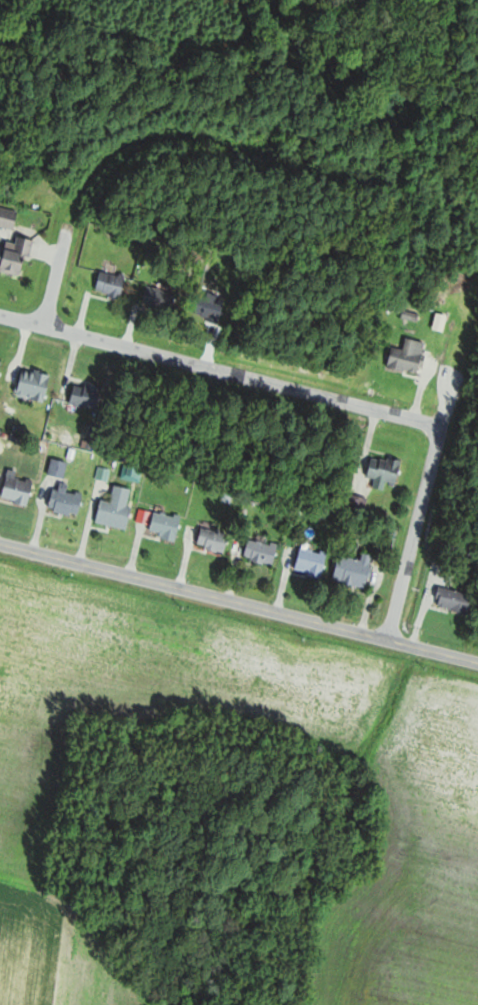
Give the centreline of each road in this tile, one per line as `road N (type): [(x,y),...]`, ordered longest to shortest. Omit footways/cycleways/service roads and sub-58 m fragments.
road 1 (residential): [(0,547),(477,668)]
road 2 (residential): [(41,308),(477,415)]
road 3 (residential): [(0,325),(37,320),(81,189),(138,144),(188,144),(328,181)]

